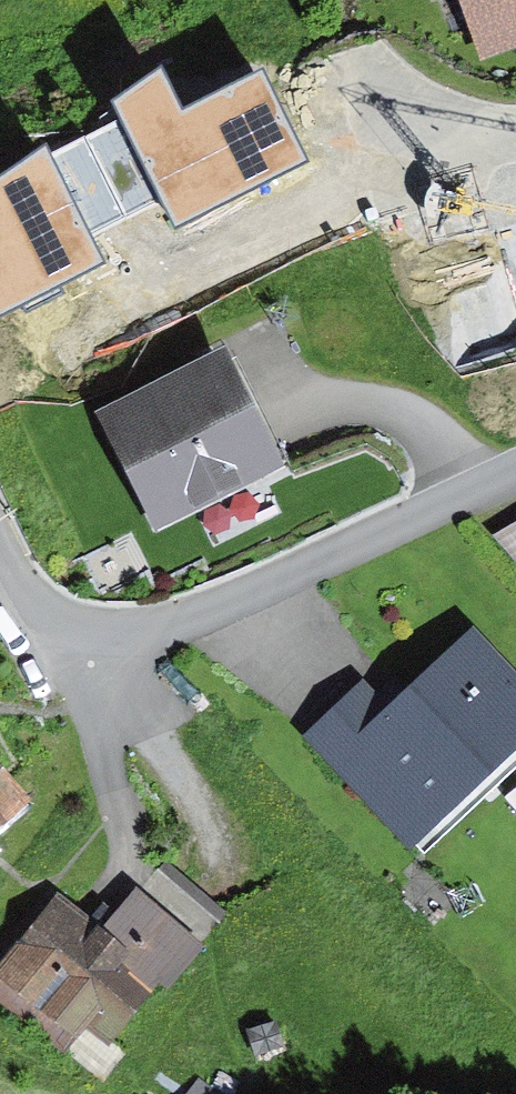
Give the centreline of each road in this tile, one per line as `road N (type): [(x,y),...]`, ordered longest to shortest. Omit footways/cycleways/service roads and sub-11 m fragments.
road 1 (residential): [(515,467),(190,618),(109,634),(61,629),(34,612)]
road 2 (residential): [(515,125),(379,166)]

